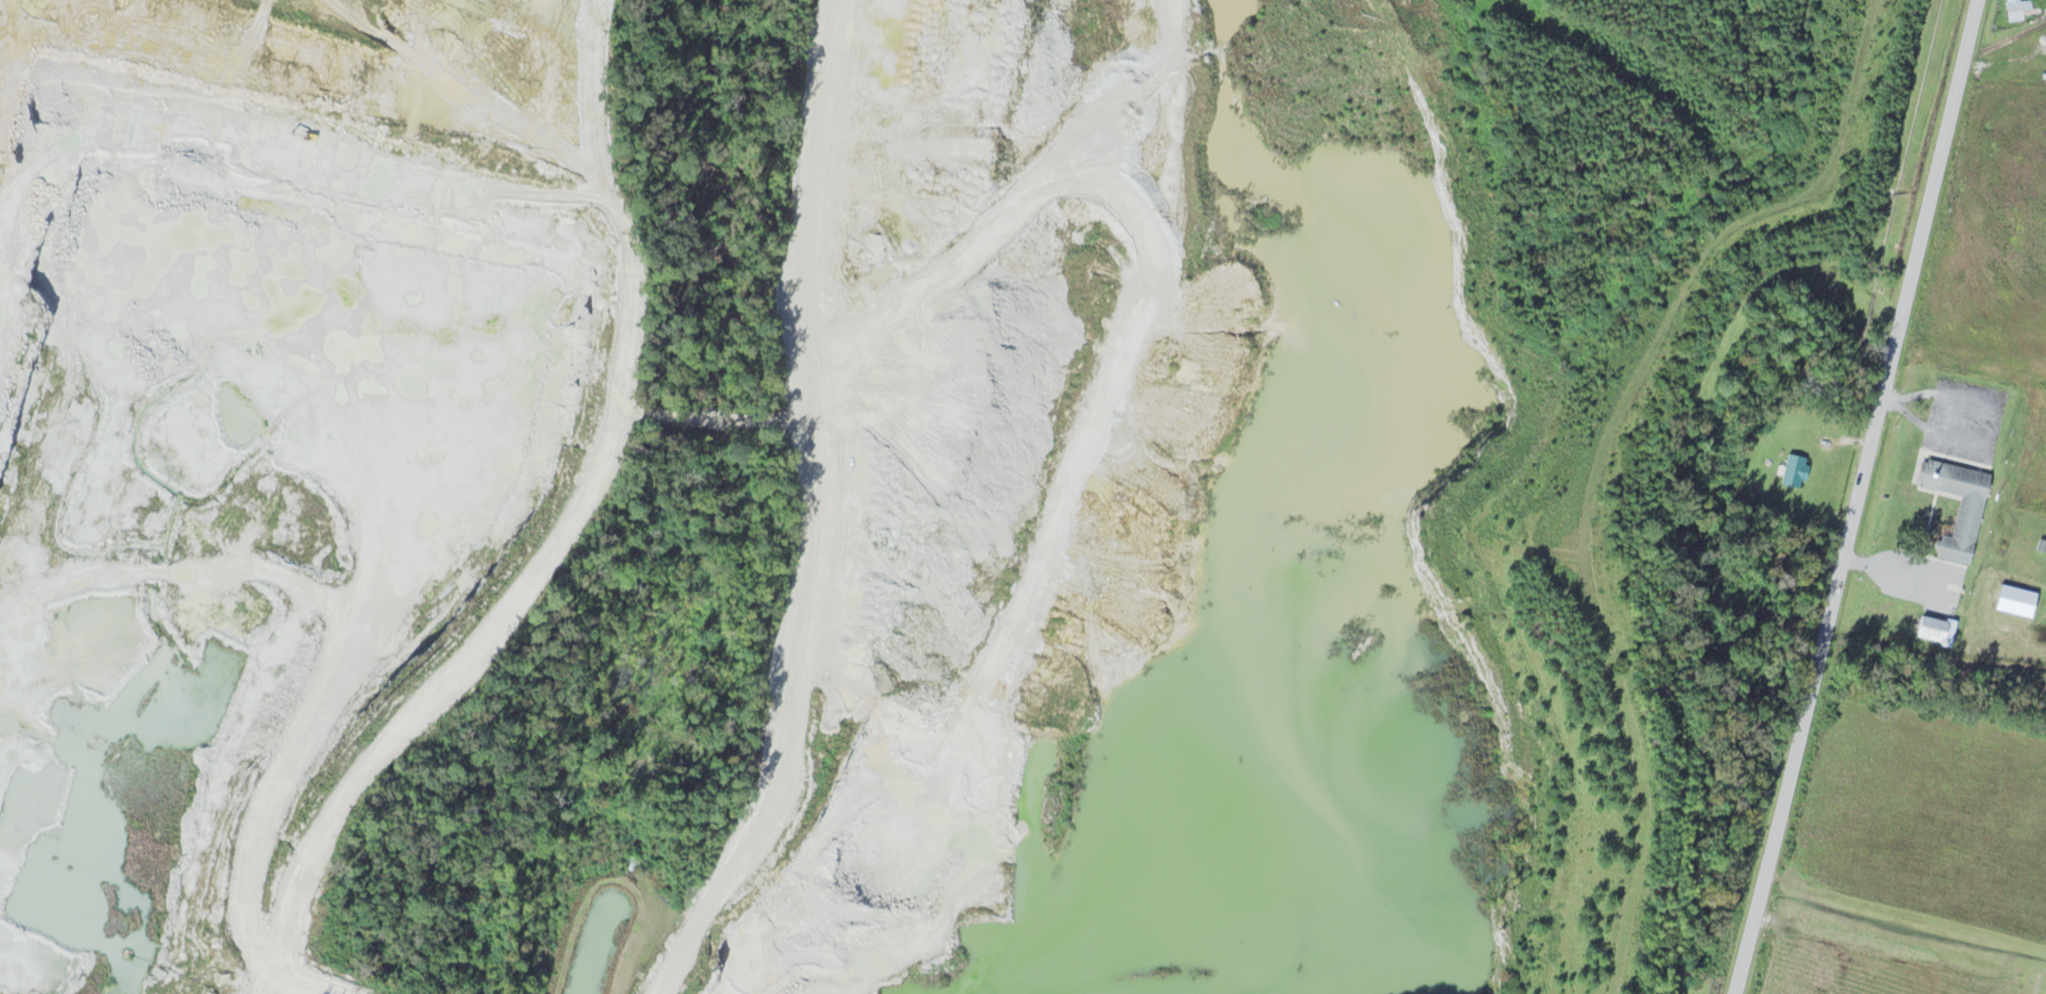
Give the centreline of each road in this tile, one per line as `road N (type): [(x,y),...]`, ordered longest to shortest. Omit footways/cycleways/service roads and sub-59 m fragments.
road 1 (residential): [(1733,993),(1977,0)]

